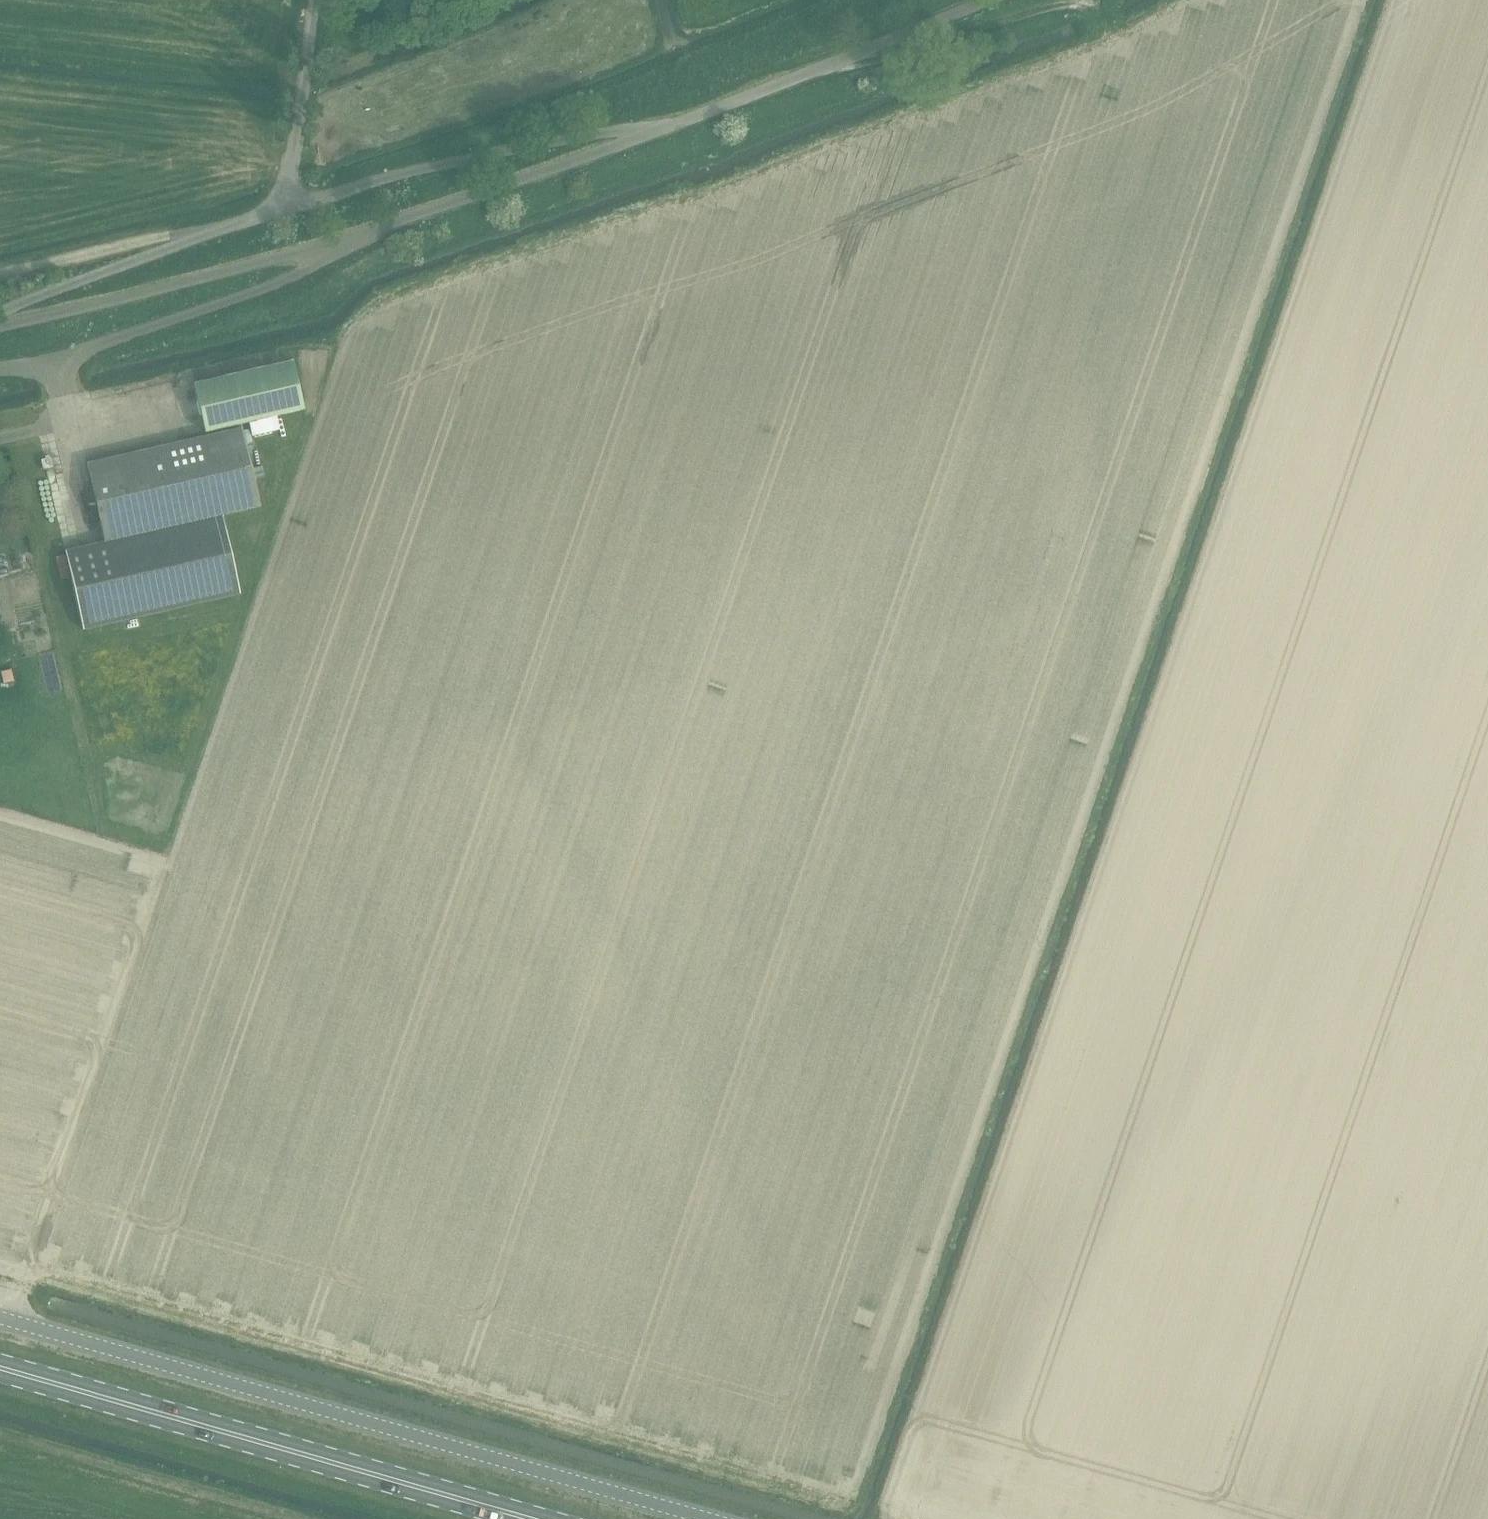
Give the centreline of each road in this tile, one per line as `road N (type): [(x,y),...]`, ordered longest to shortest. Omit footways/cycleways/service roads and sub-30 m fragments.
road 1 (unclassified): [(983,0),(685,119),(352,237),(0,326)]
road 2 (unclassified): [(707,1518),(0,1318)]
road 3 (primary): [(531,1518),(0,1369)]
road 4 (track): [(1108,33),(1089,8),(1075,5),(885,57),(827,64)]
road 5 (track): [(252,1518),(0,1448)]

